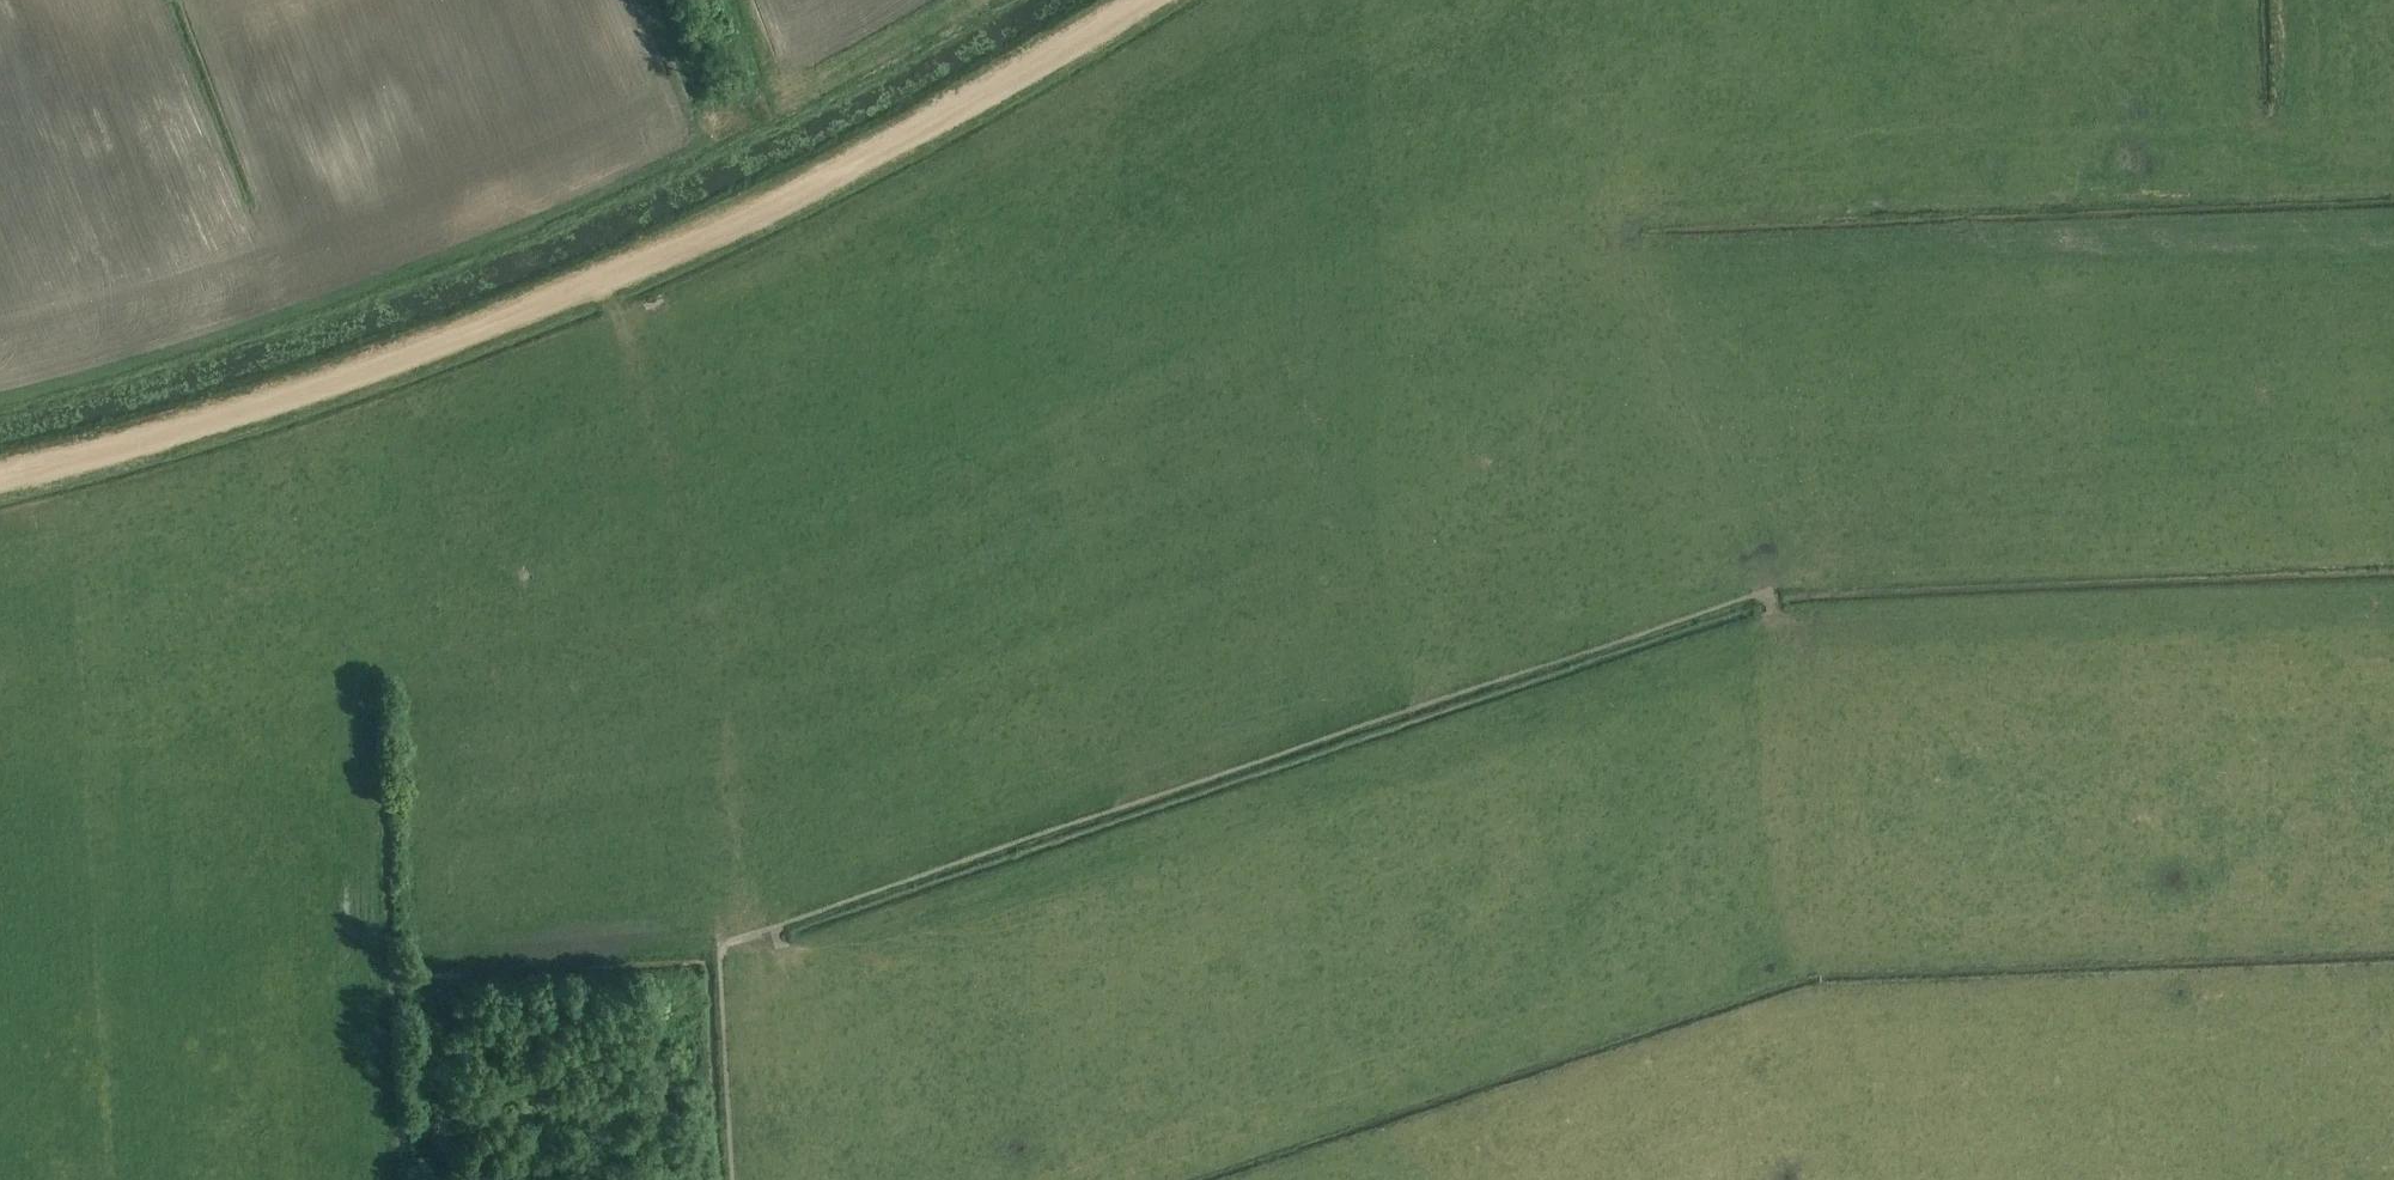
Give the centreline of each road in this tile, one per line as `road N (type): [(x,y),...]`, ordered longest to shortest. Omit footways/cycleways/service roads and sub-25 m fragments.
road 1 (track): [(0,475),(229,412),(549,297),(754,209),(1144,0)]

